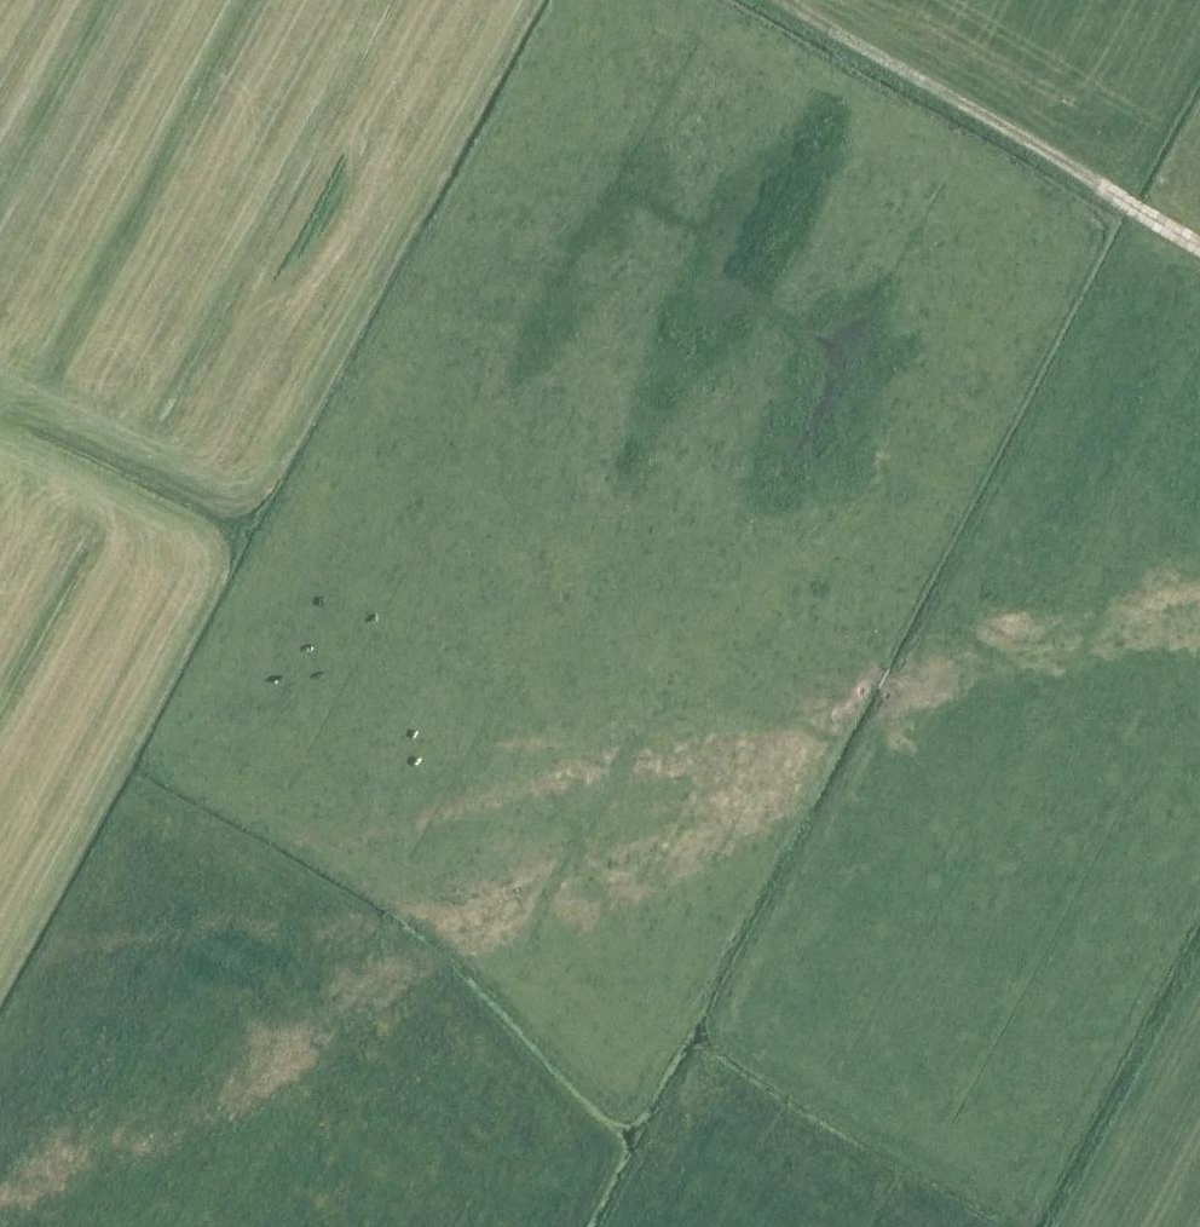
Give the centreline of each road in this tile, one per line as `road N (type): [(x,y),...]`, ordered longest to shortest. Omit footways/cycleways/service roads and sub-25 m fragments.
road 1 (track): [(1199,245),(787,0)]

